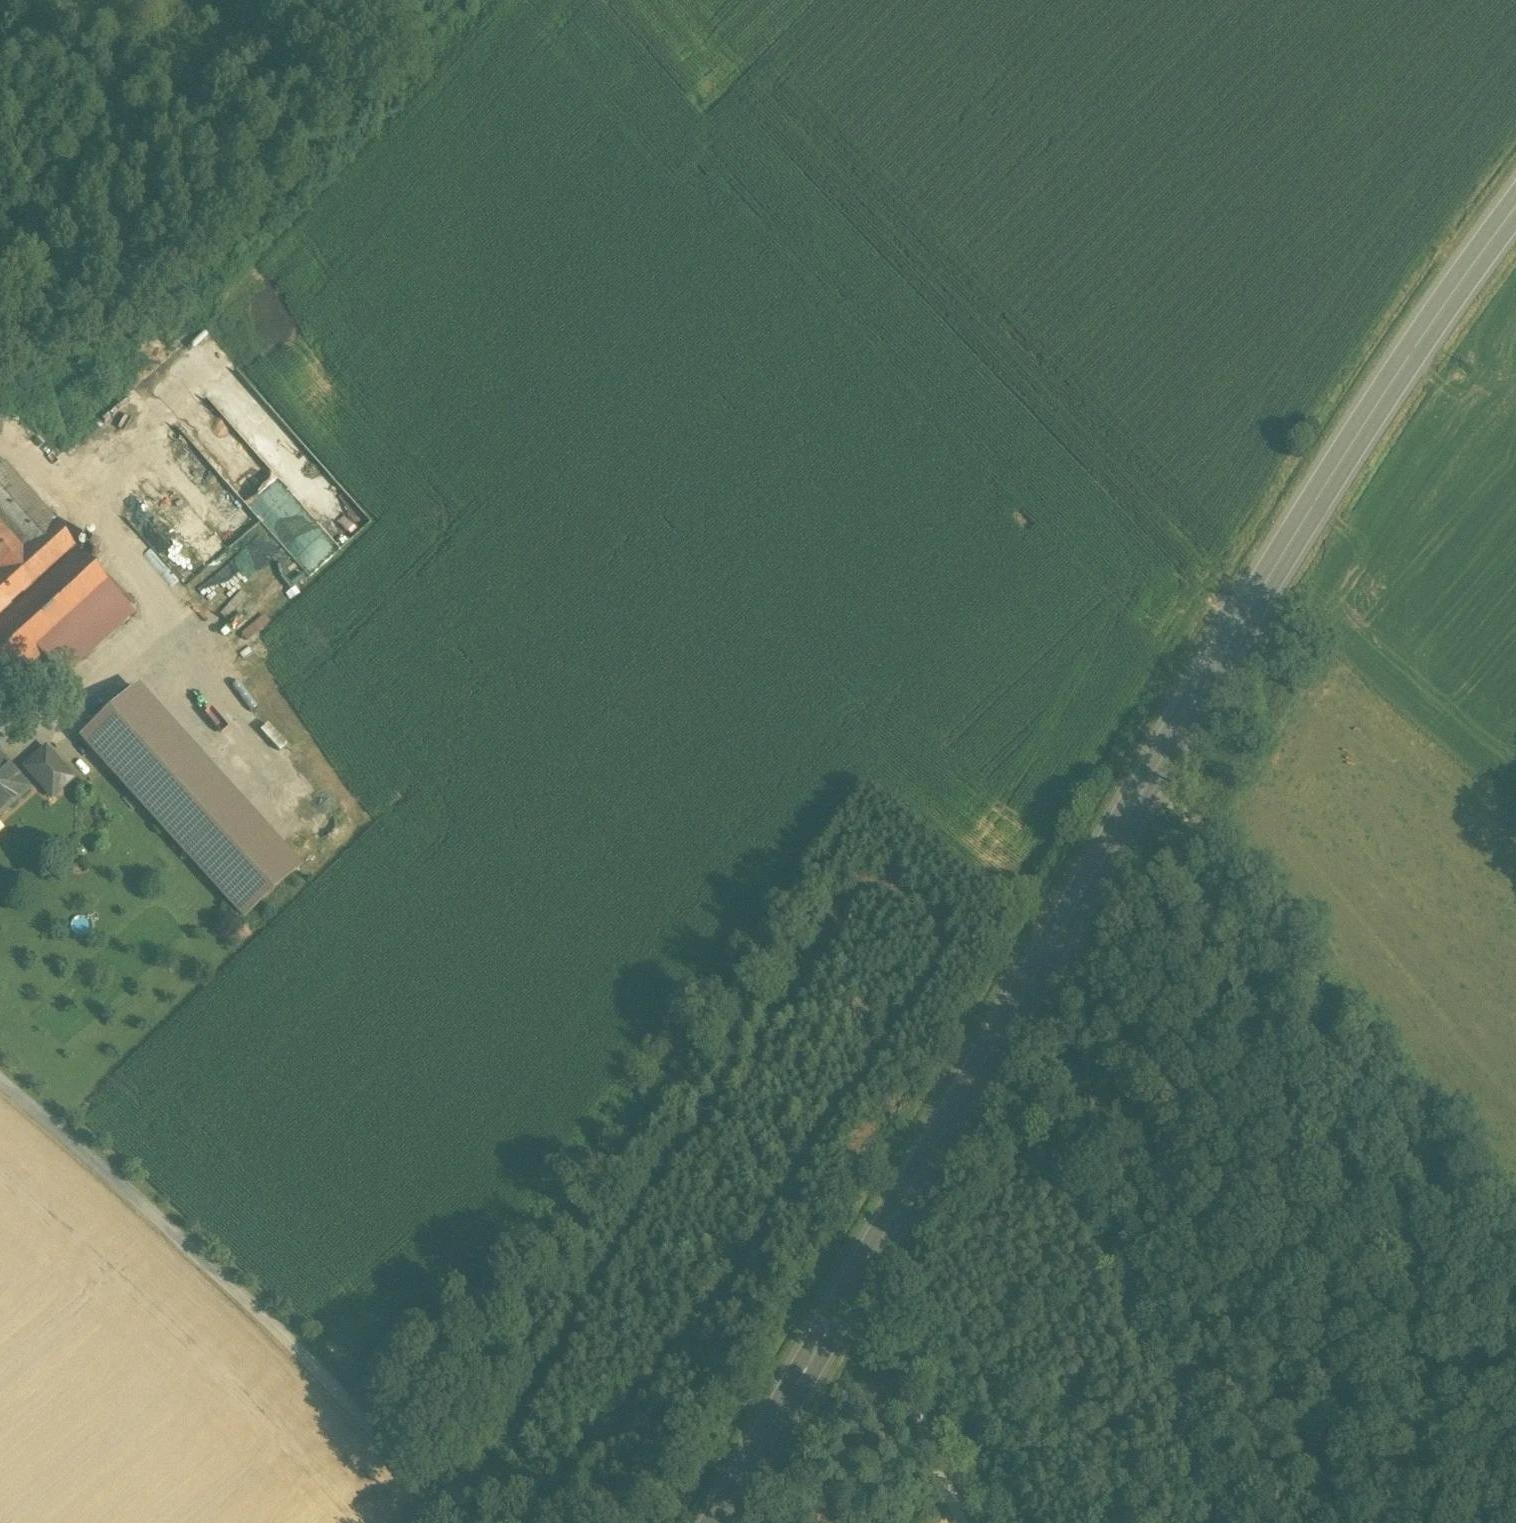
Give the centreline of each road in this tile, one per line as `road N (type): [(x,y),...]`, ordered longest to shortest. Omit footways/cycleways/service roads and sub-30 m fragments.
road 1 (secondary): [(1515,208),(1298,530),(717,1522)]

